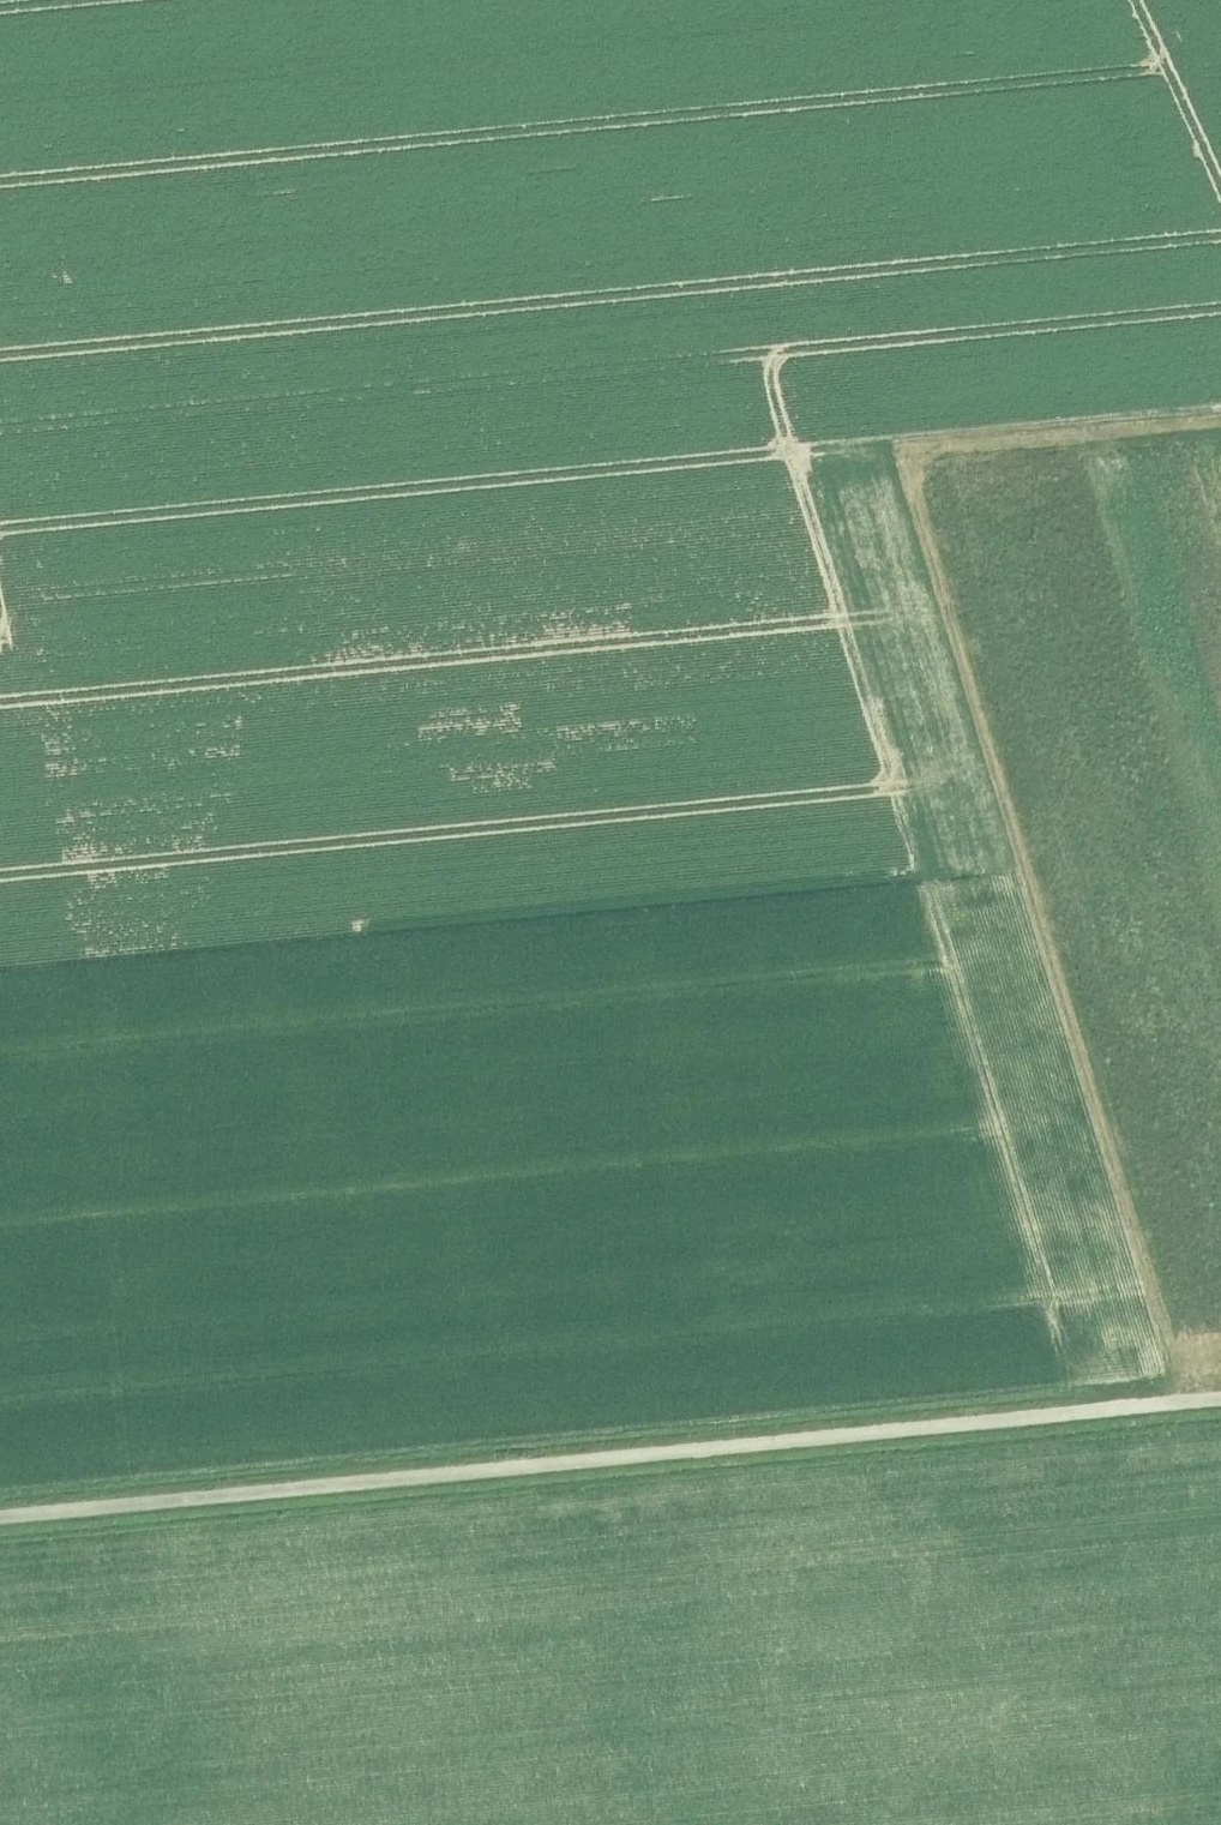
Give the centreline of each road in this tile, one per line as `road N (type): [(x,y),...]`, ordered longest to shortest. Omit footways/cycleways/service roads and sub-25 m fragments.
road 1 (unclassified): [(0,1519),(1220,1398)]

